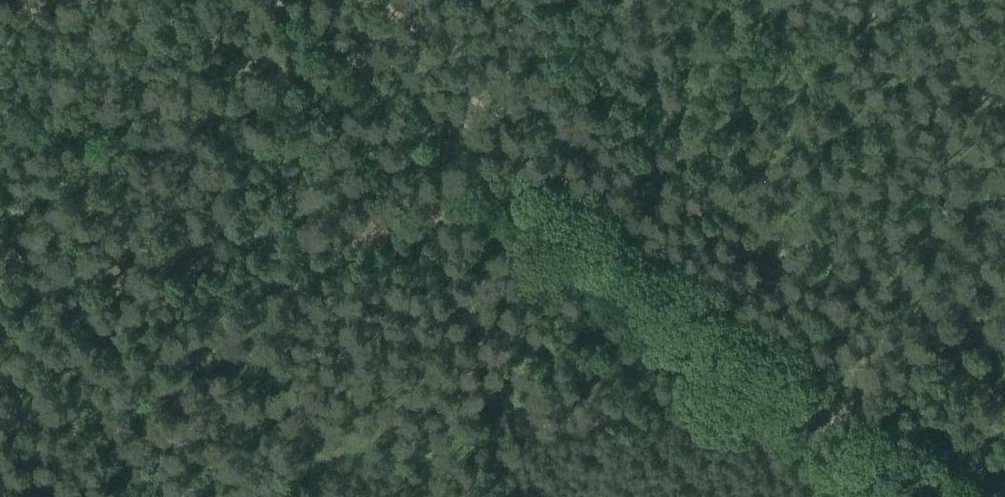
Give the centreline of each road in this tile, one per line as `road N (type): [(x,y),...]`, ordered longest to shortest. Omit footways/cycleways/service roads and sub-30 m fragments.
road 1 (track): [(914,496),(277,0)]

